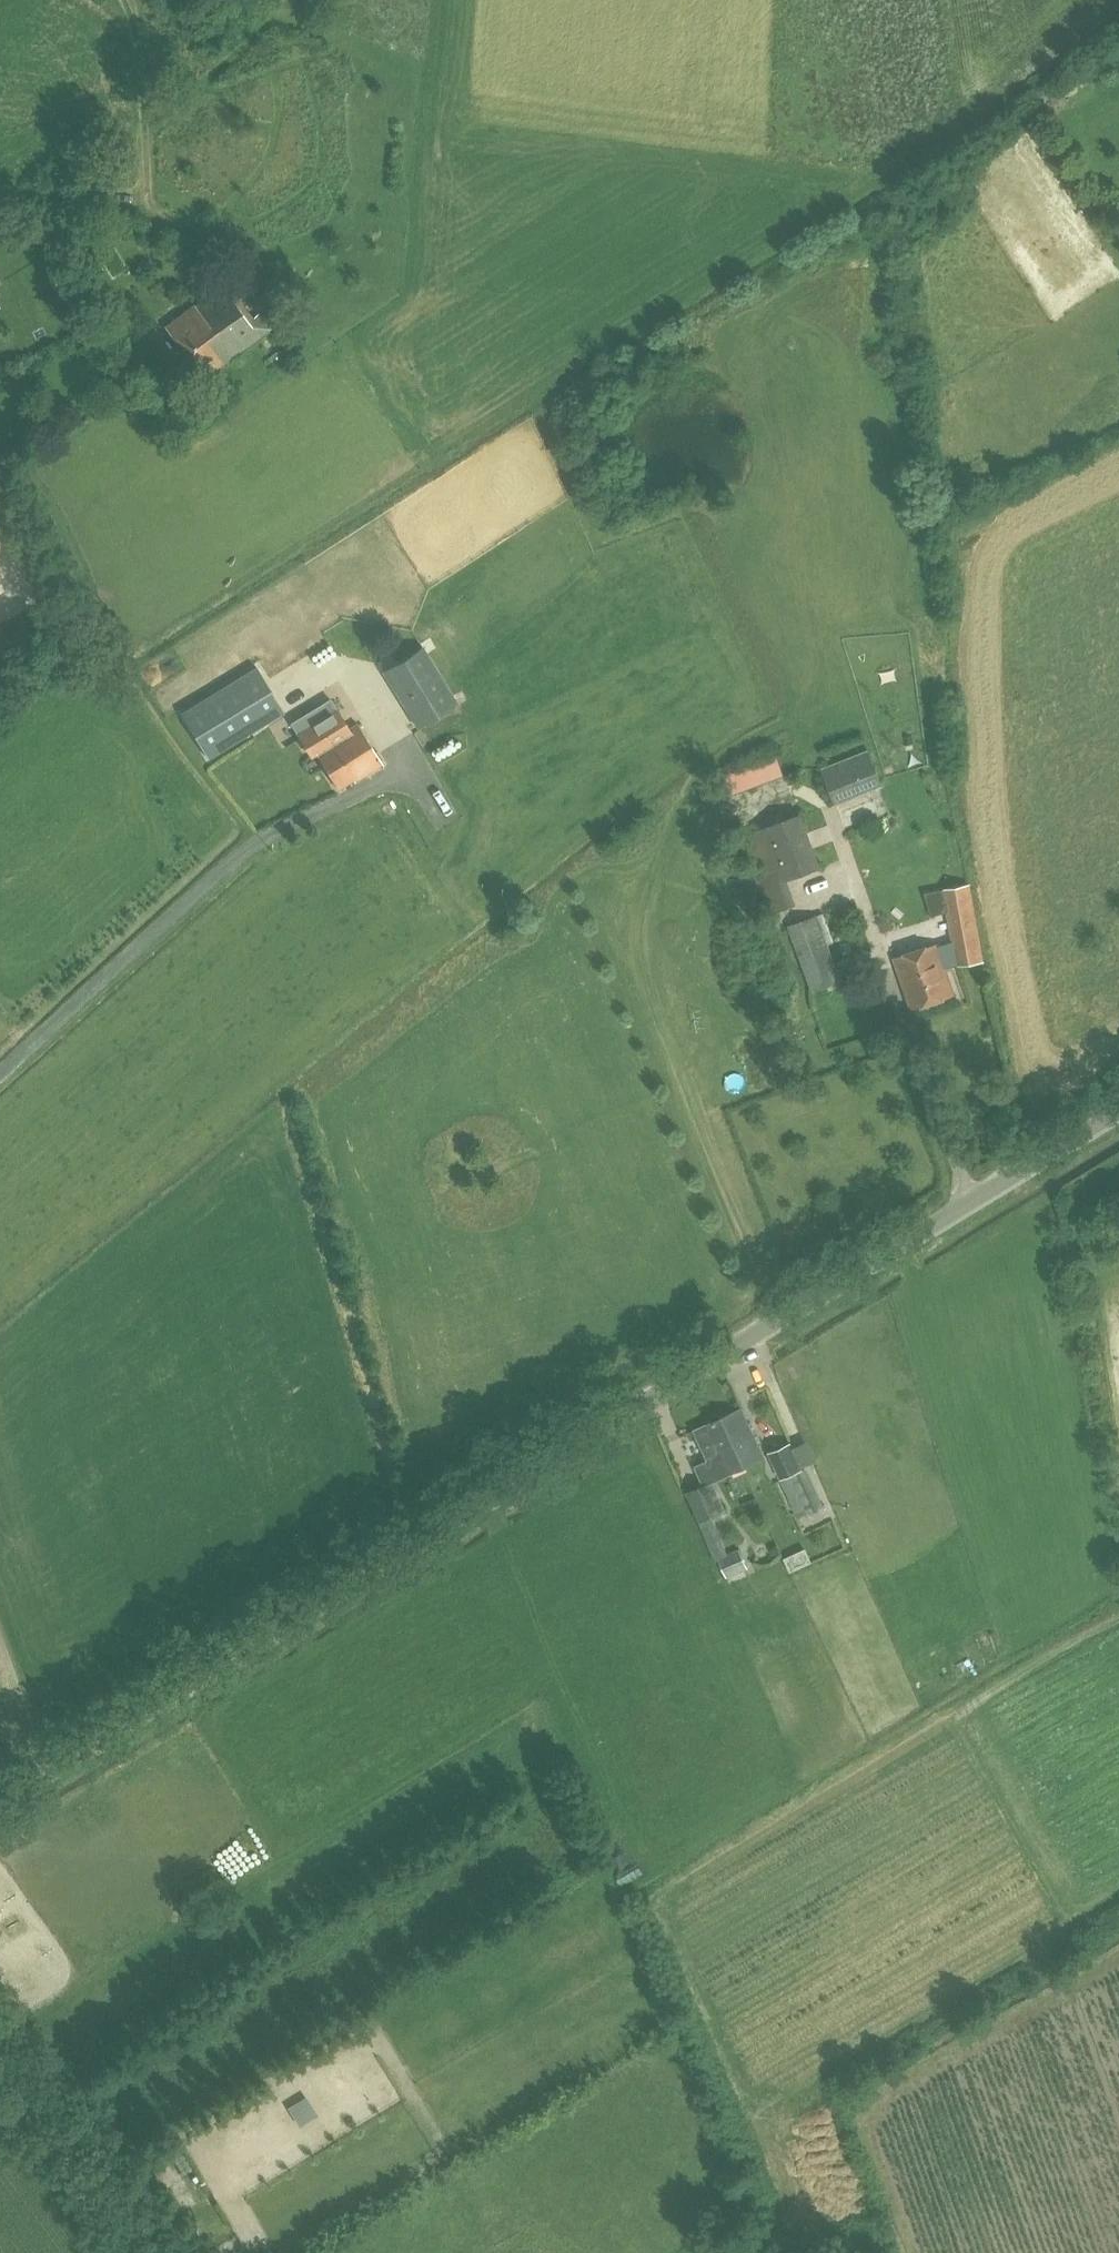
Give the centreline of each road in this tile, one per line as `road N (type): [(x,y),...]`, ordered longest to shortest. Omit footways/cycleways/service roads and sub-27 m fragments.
road 1 (unclassified): [(0,1800),(1118,1118)]
road 2 (unclassified): [(0,1077),(256,847),(398,783)]
road 3 (unclassified): [(144,2252),(0,2055)]

